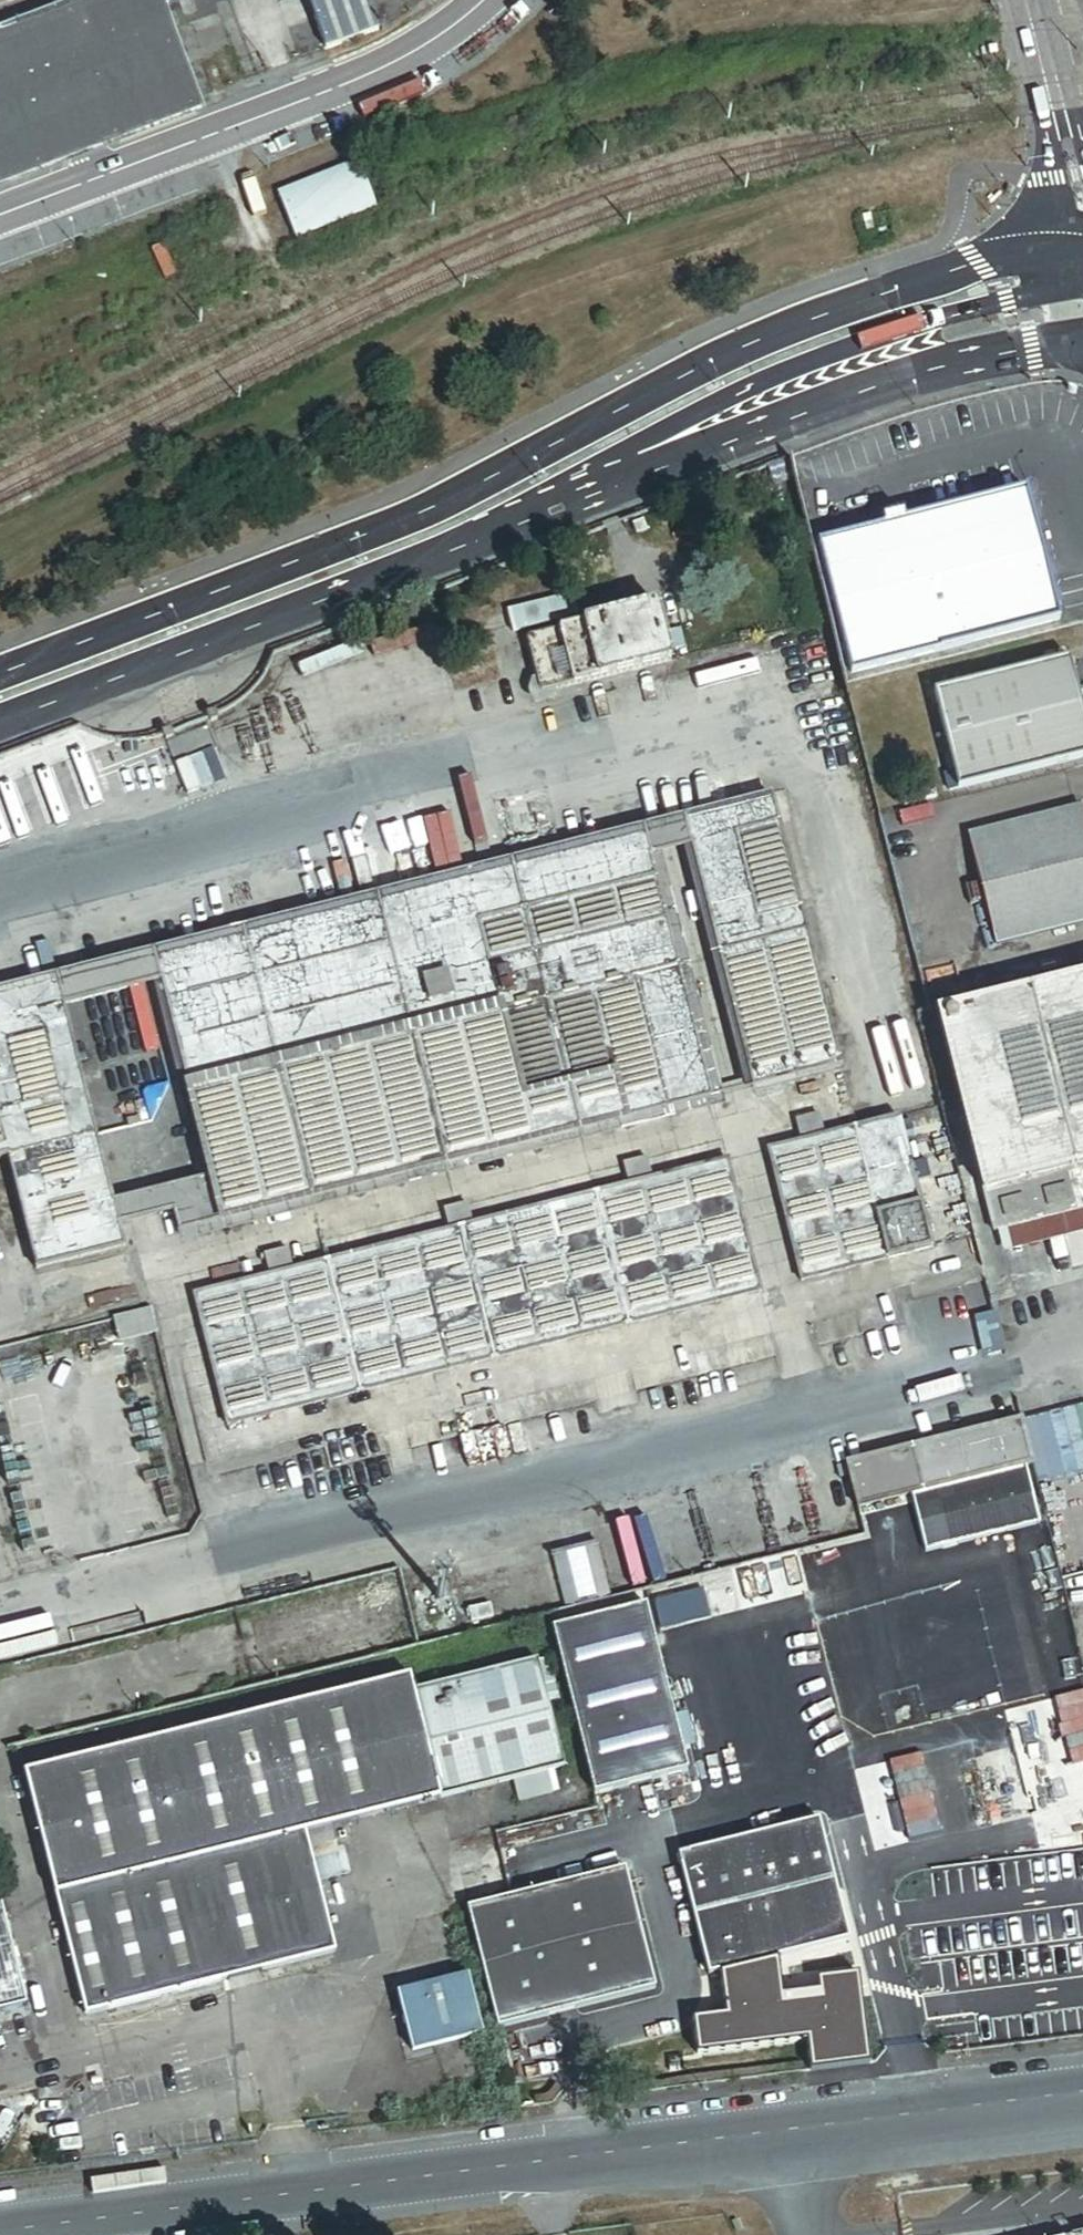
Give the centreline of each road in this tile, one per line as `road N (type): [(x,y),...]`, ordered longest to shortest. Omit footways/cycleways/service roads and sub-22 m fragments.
road 1 (secondary): [(1066,255),(748,352),(411,513),(0,670)]
road 2 (unclassified): [(1082,2095),(0,2234)]
road 3 (secondary): [(0,722),(551,508)]
road 4 (secondary): [(551,508),(591,471),(788,374),(905,330),(1078,287)]
road 5 (secondary): [(551,508),(714,436),(1032,334),(1082,326)]
road 6 (unclassified): [(484,0),(372,75),(0,215)]
road 7 (tertiary): [(1011,0),(1066,255)]
road 8 (secondary): [(1046,0),(1082,150)]

